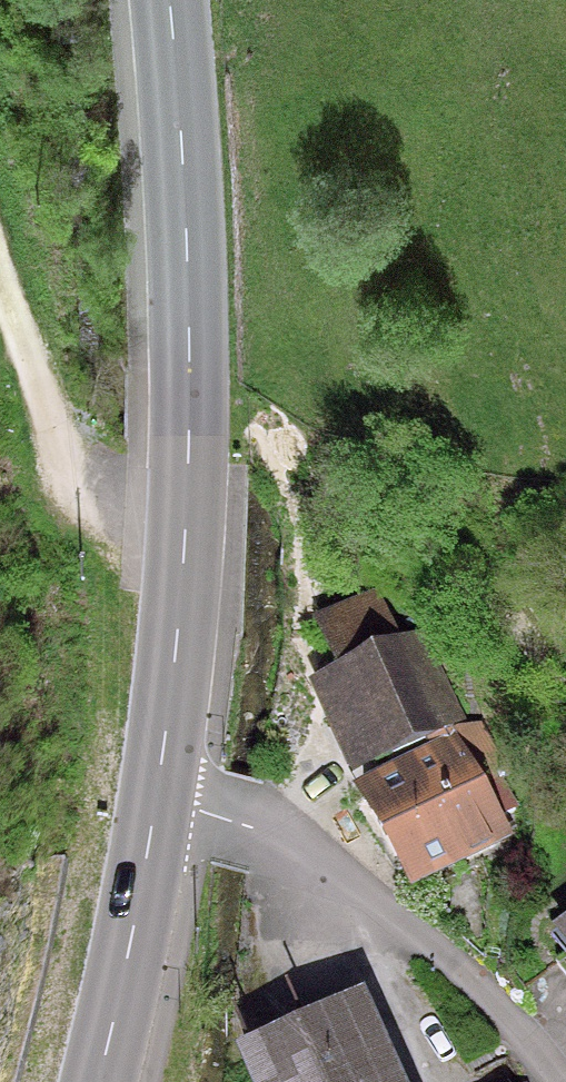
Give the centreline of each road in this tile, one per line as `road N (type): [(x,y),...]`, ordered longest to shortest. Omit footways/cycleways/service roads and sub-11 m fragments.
road 1 (tertiary): [(165,791),(187,559),(182,236),(161,0)]
road 2 (residential): [(563,1081),(413,934),(282,838),(165,791)]
road 3 (track): [(187,559),(56,428),(0,285)]
road 4 (tertiary): [(107,1081),(165,791)]

